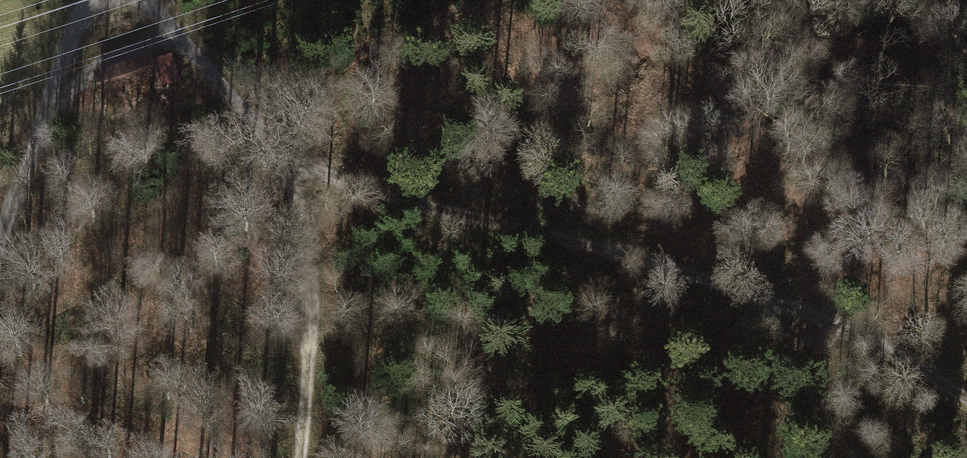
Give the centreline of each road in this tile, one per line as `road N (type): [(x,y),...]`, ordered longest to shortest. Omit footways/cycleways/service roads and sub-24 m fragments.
road 1 (track): [(148,0),(259,132),(309,171),(802,312),(881,343),(966,397)]
road 2 (track): [(302,457),(311,286),(294,163)]
road 3 (track): [(88,0),(0,245)]
road 4 (track): [(45,113),(103,63),(180,38)]
road 5 (track): [(826,457),(802,312)]

